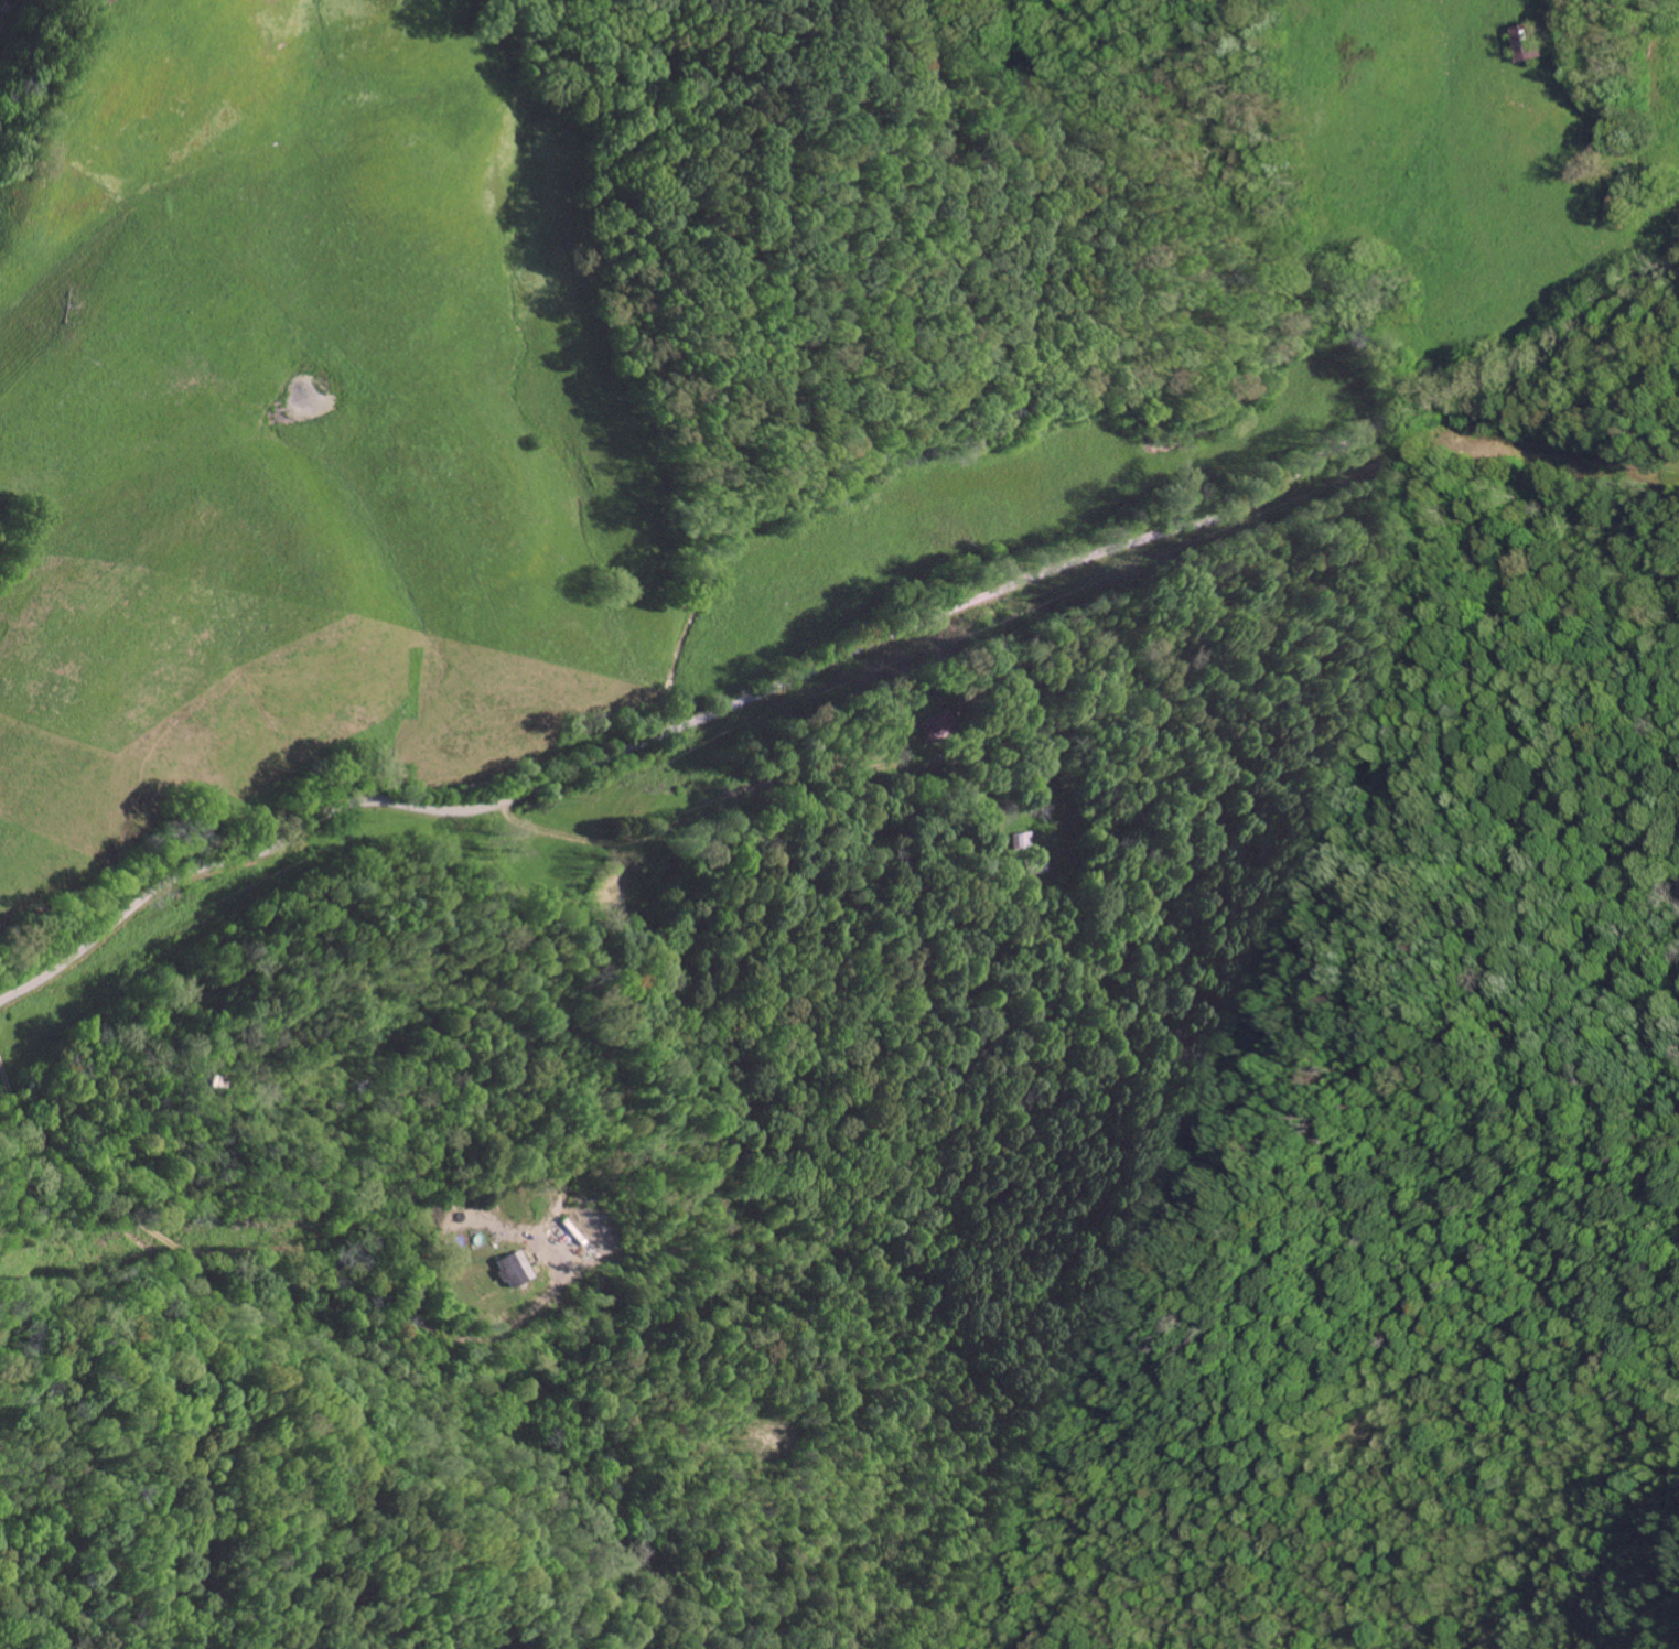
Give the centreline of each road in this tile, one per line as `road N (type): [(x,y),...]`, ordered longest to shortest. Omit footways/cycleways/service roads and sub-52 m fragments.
road 1 (residential): [(0,1000),(67,964),(150,894),(271,852),(338,810),(378,805),(460,813),(498,806),(992,594),(1218,520),(1373,430),(1565,342),(1678,258)]

